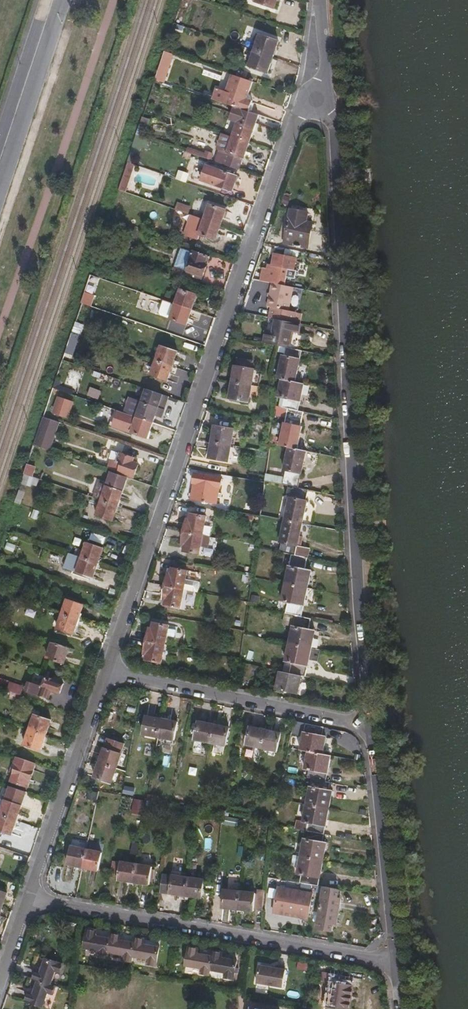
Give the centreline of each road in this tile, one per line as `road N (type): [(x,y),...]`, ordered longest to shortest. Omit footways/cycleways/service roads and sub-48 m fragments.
road 1 (residential): [(323,114),(333,134),(369,728)]
road 2 (residential): [(306,111),(292,124),(107,671)]
road 3 (residential): [(29,894),(401,967)]
road 4 (residential): [(107,671),(369,728)]
road 5 (residential): [(369,728),(401,967)]
road 6 (residential): [(107,671),(29,894)]
road 7 (residential): [(0,193),(63,0)]

